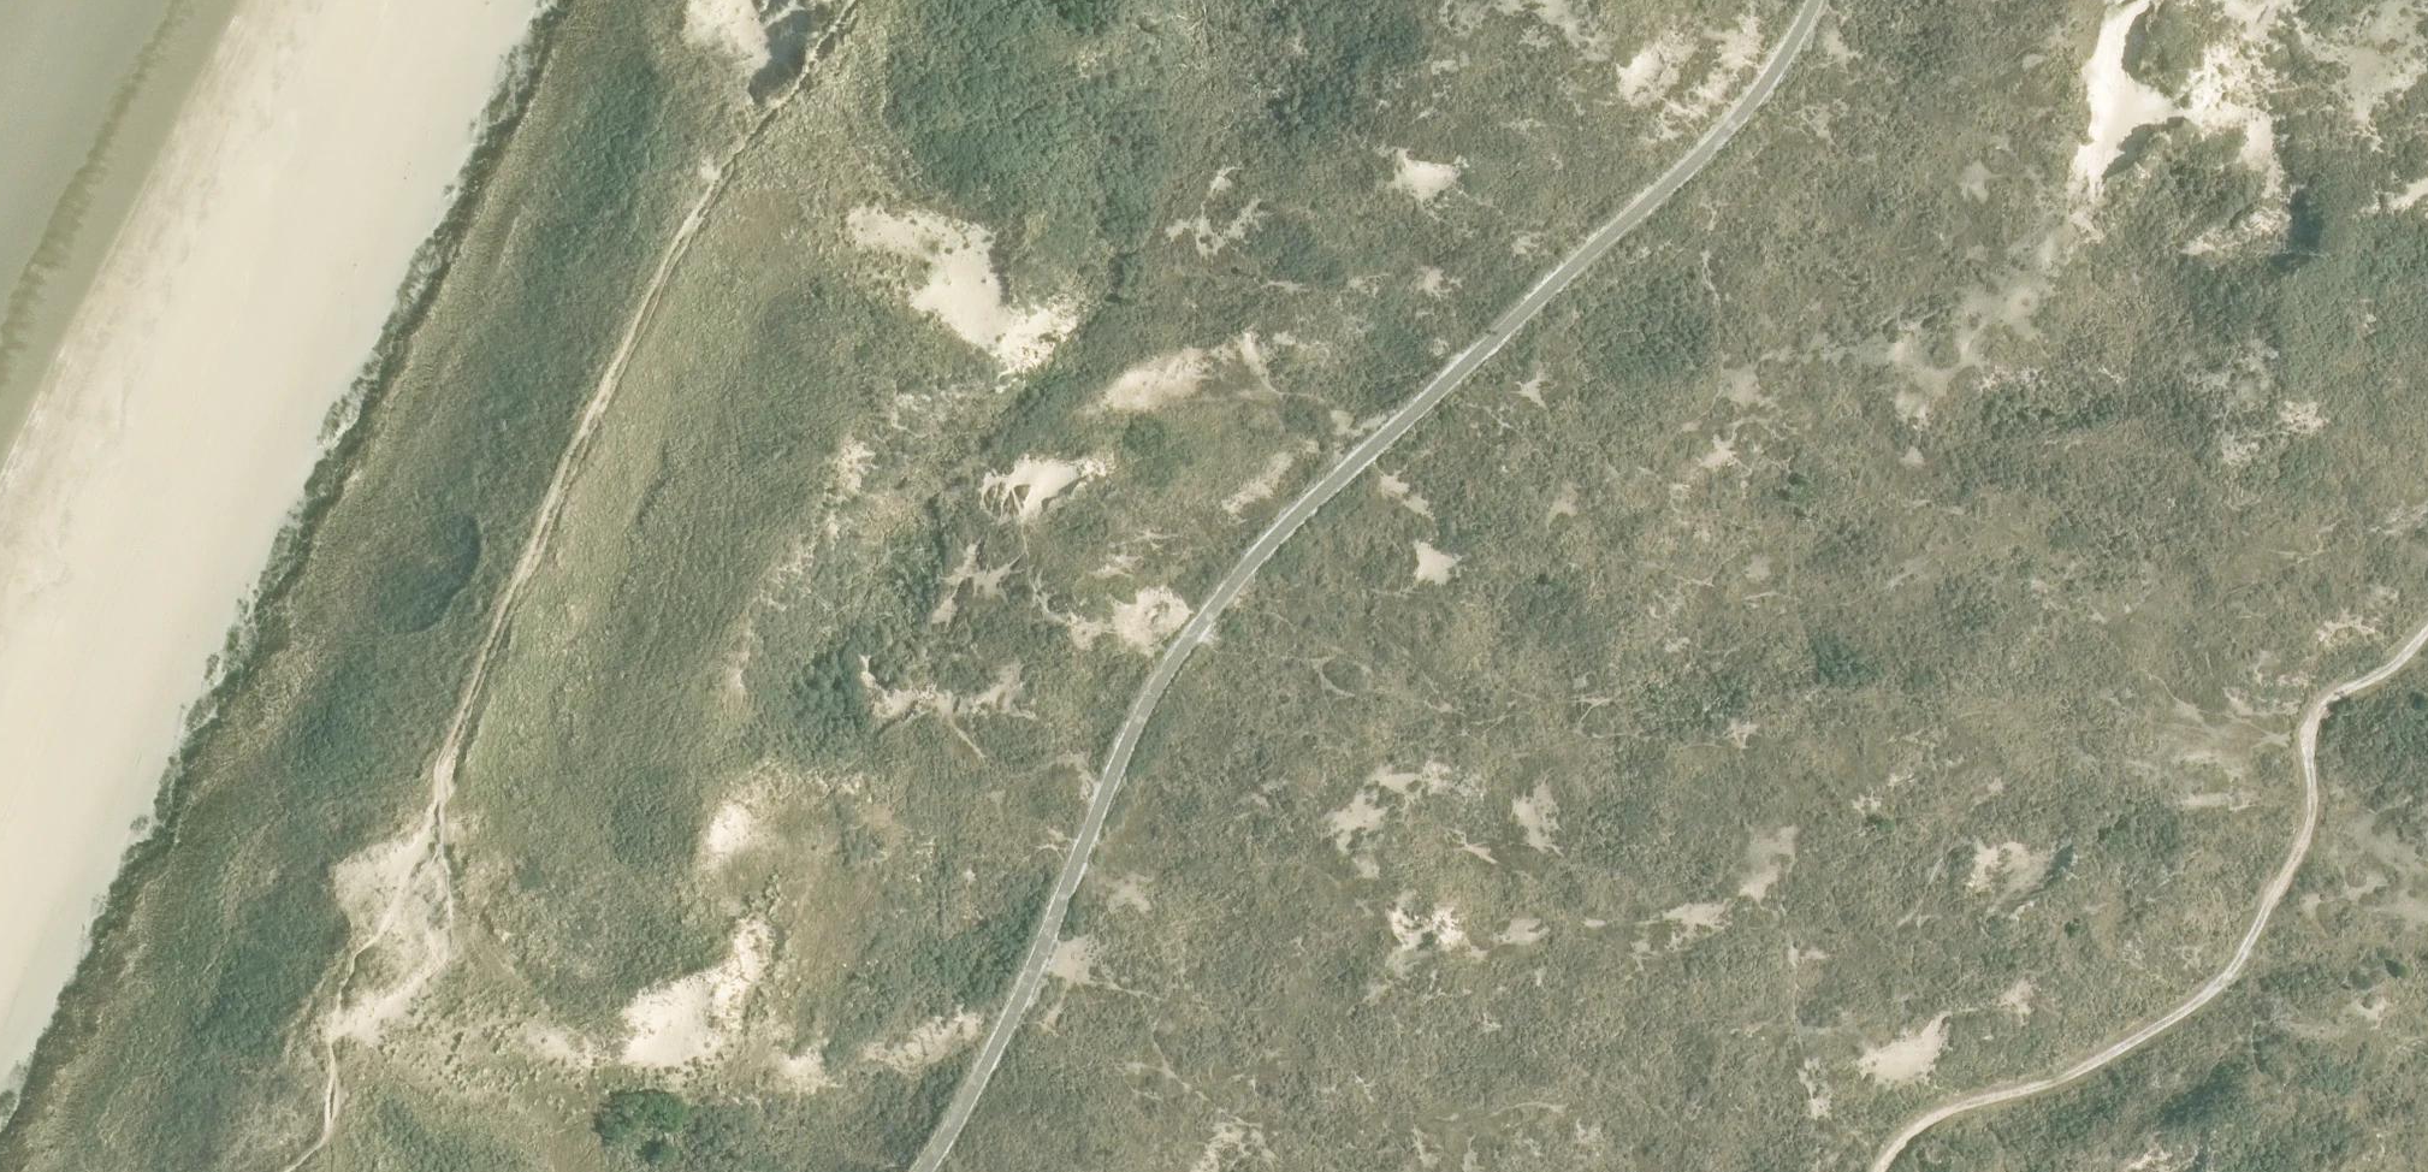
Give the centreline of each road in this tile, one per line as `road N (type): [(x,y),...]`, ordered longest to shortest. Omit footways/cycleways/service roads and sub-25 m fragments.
road 1 (track): [(1877,1171),(1896,1145),(1934,1117),(2062,1079),(2211,990),(2249,945),(2309,826),(2311,719),(2340,693),(2386,670),(2427,629)]

